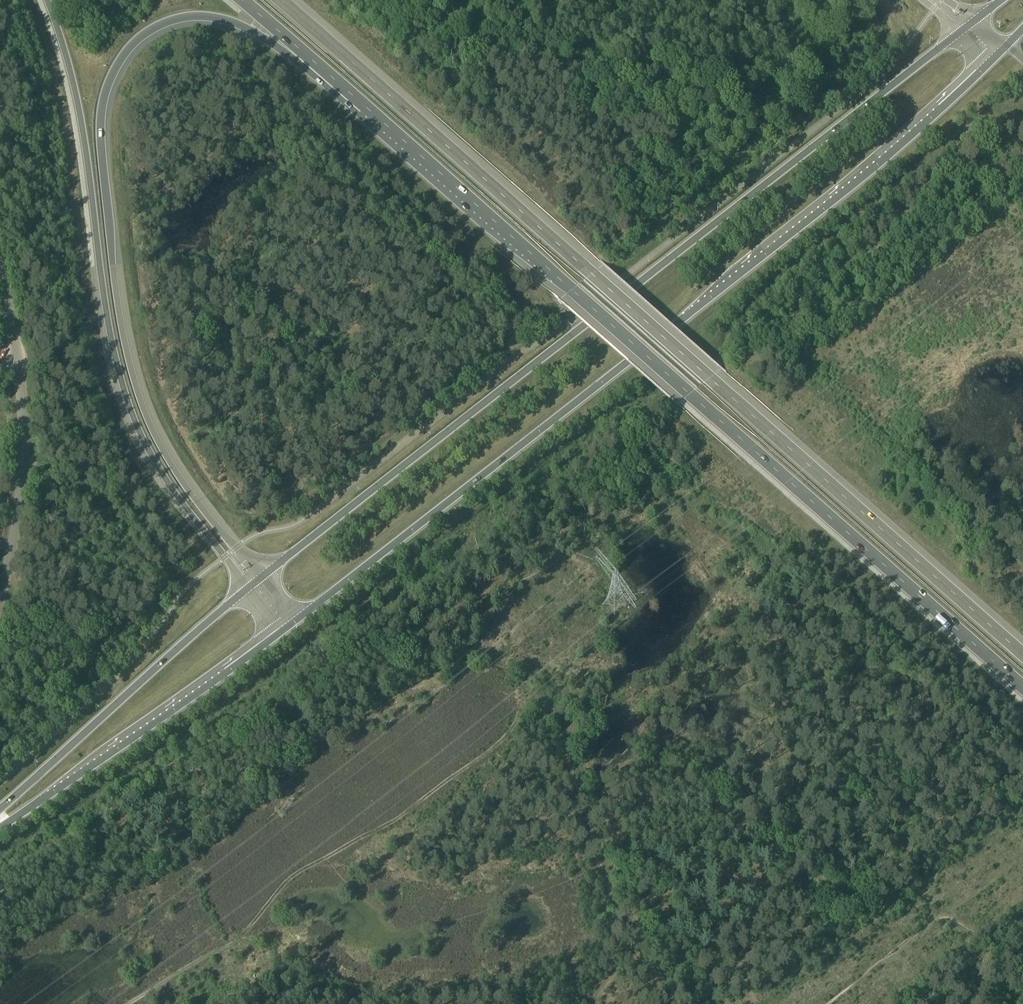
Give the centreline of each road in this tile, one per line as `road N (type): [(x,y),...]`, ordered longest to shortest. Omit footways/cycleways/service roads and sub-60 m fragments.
road 1 (trunk): [(1022,656),(277,0)]
road 2 (trunk): [(313,60),(1022,689)]
road 3 (primary): [(287,627),(863,178),(1008,45)]
road 4 (primary): [(962,31),(261,578)]
road 5 (trunk): [(261,578),(178,474),(133,374),(117,302),(101,110),(128,47),(169,20),(234,22),(313,60)]
road 6 (trunk): [(47,0),(80,112),(120,379),(172,489),(249,587)]
road 7 (primary): [(0,826),(287,627)]
road 8 (unclassified): [(0,601),(24,467),(0,270)]
road 9 (primary): [(249,587),(0,810)]
road 10 (track): [(188,587),(114,495),(83,476),(24,467)]

